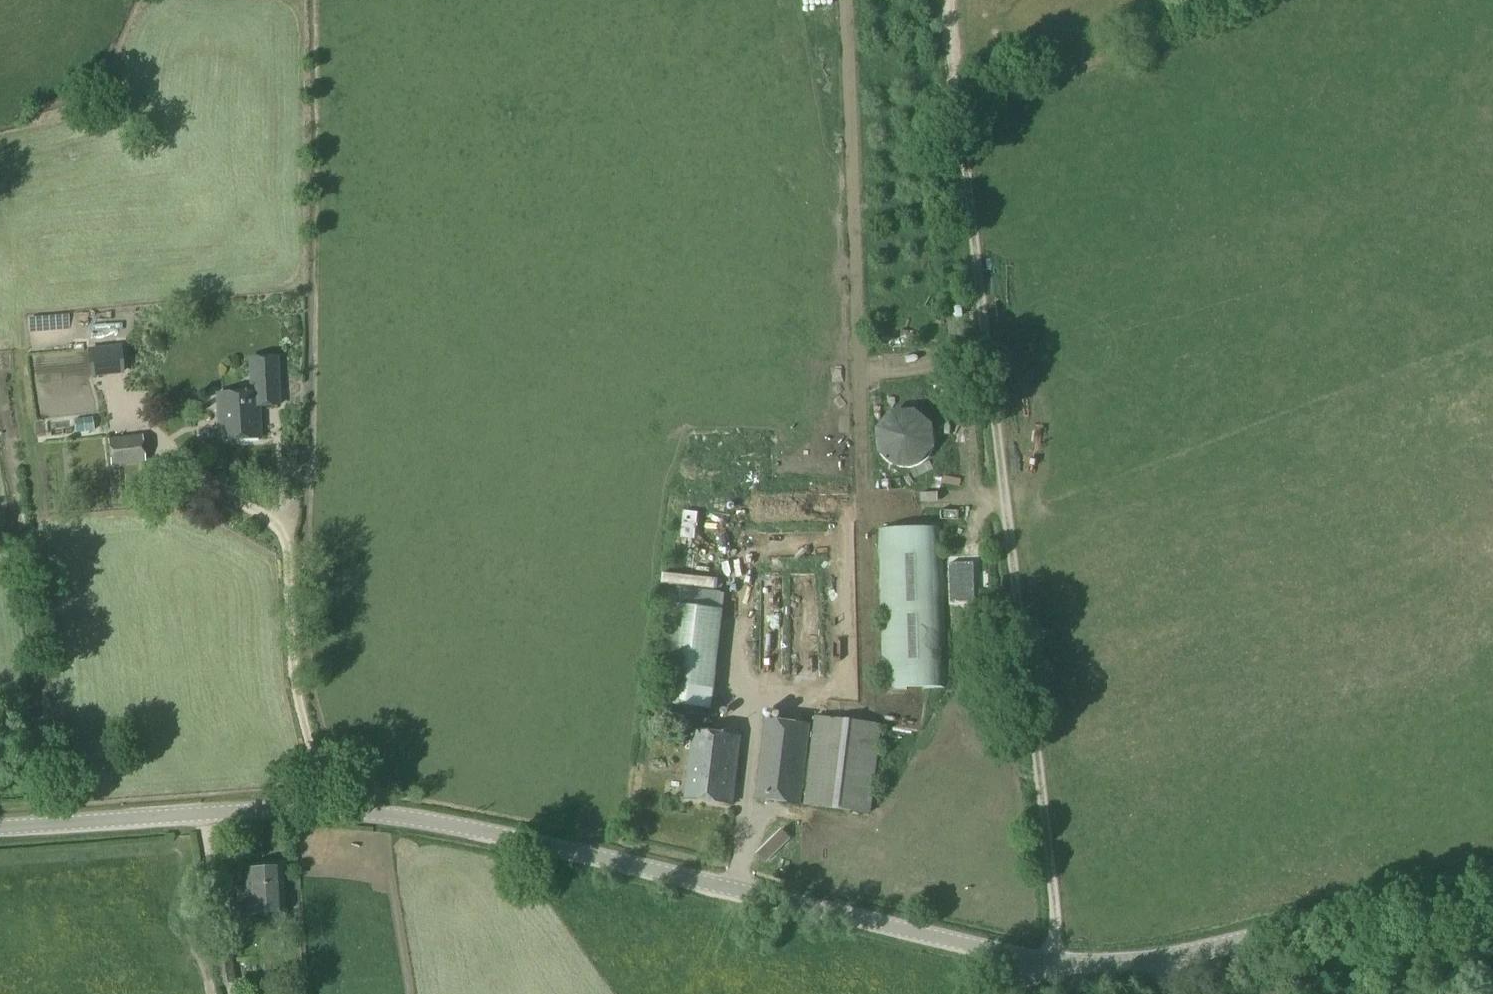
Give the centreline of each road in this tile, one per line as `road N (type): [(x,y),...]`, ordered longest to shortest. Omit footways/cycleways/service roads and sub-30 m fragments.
road 1 (tertiary): [(1022,959),(425,821),(344,810),(254,808),(0,827)]
road 2 (tertiary): [(1022,959),(1102,968),(1171,959),(1492,880)]

